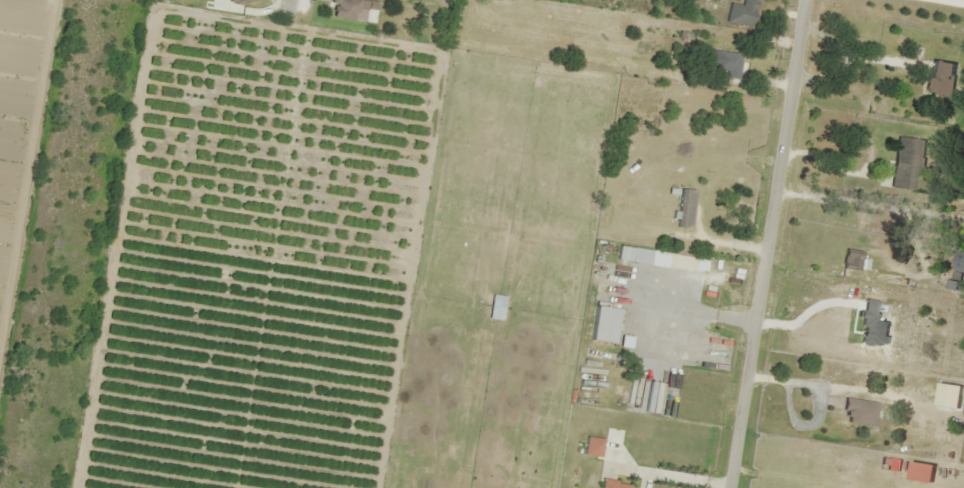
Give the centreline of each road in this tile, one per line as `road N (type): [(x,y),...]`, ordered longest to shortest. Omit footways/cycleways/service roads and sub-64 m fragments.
road 1 (residential): [(747,487),(820,0)]

